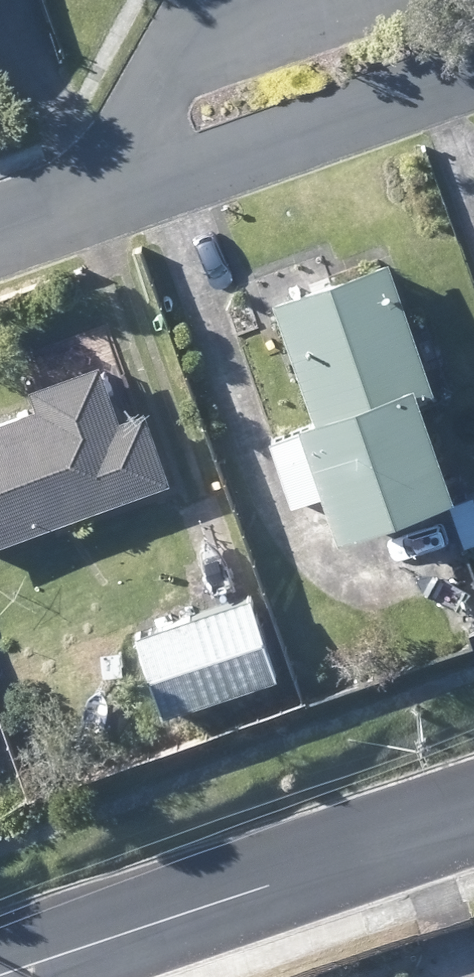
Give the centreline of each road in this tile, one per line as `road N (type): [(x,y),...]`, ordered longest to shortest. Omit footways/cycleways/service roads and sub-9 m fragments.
road 1 (residential): [(473,819),(0,976)]
road 2 (residential): [(473,90),(156,187)]
road 3 (residential): [(74,204),(231,0)]

